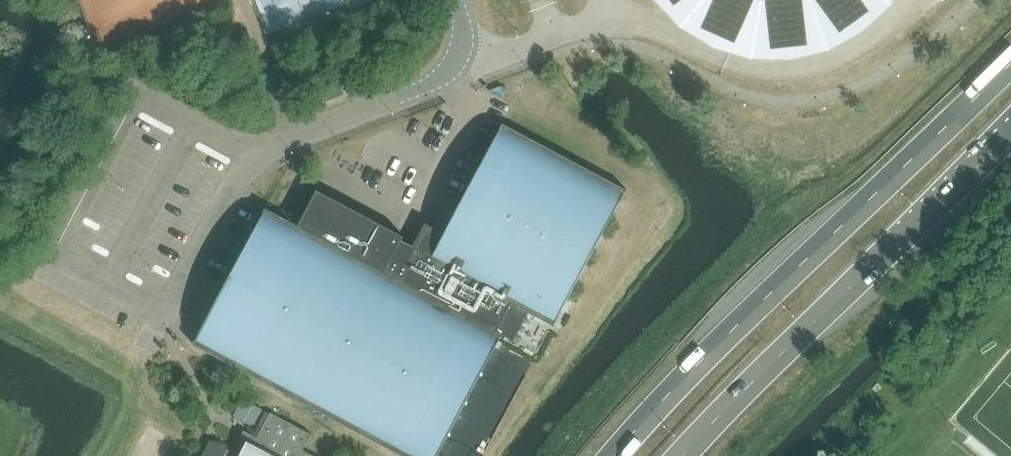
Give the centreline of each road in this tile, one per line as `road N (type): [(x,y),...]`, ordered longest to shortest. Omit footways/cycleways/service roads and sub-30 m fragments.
road 1 (trunk): [(1010,66),(726,336),(614,455)]
road 2 (trunk): [(684,455),(1010,135)]
road 3 (unclassified): [(292,136),(445,76),(464,38),(457,0)]
road 4 (unclassified): [(292,136),(250,154),(163,322)]

